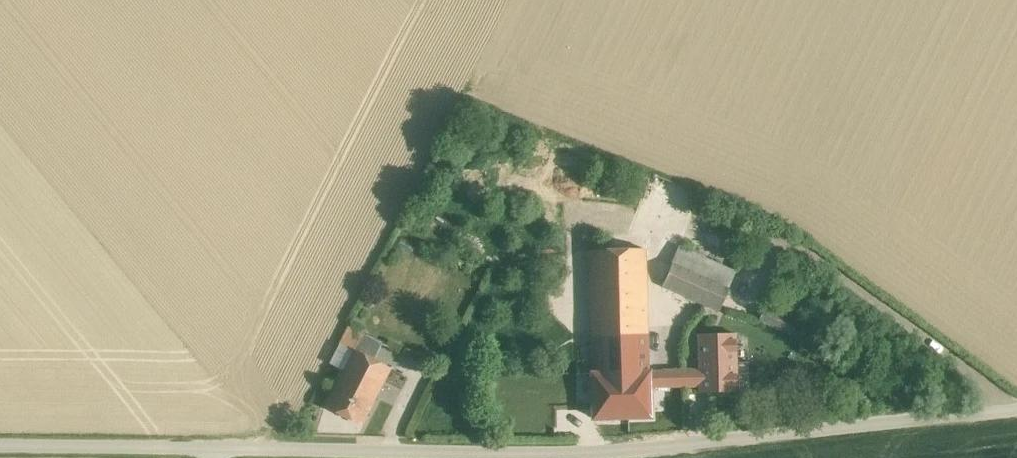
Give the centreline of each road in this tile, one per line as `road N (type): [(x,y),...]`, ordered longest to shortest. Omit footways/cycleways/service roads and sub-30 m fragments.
road 1 (unclassified): [(1016,405),(569,450),(0,440)]

